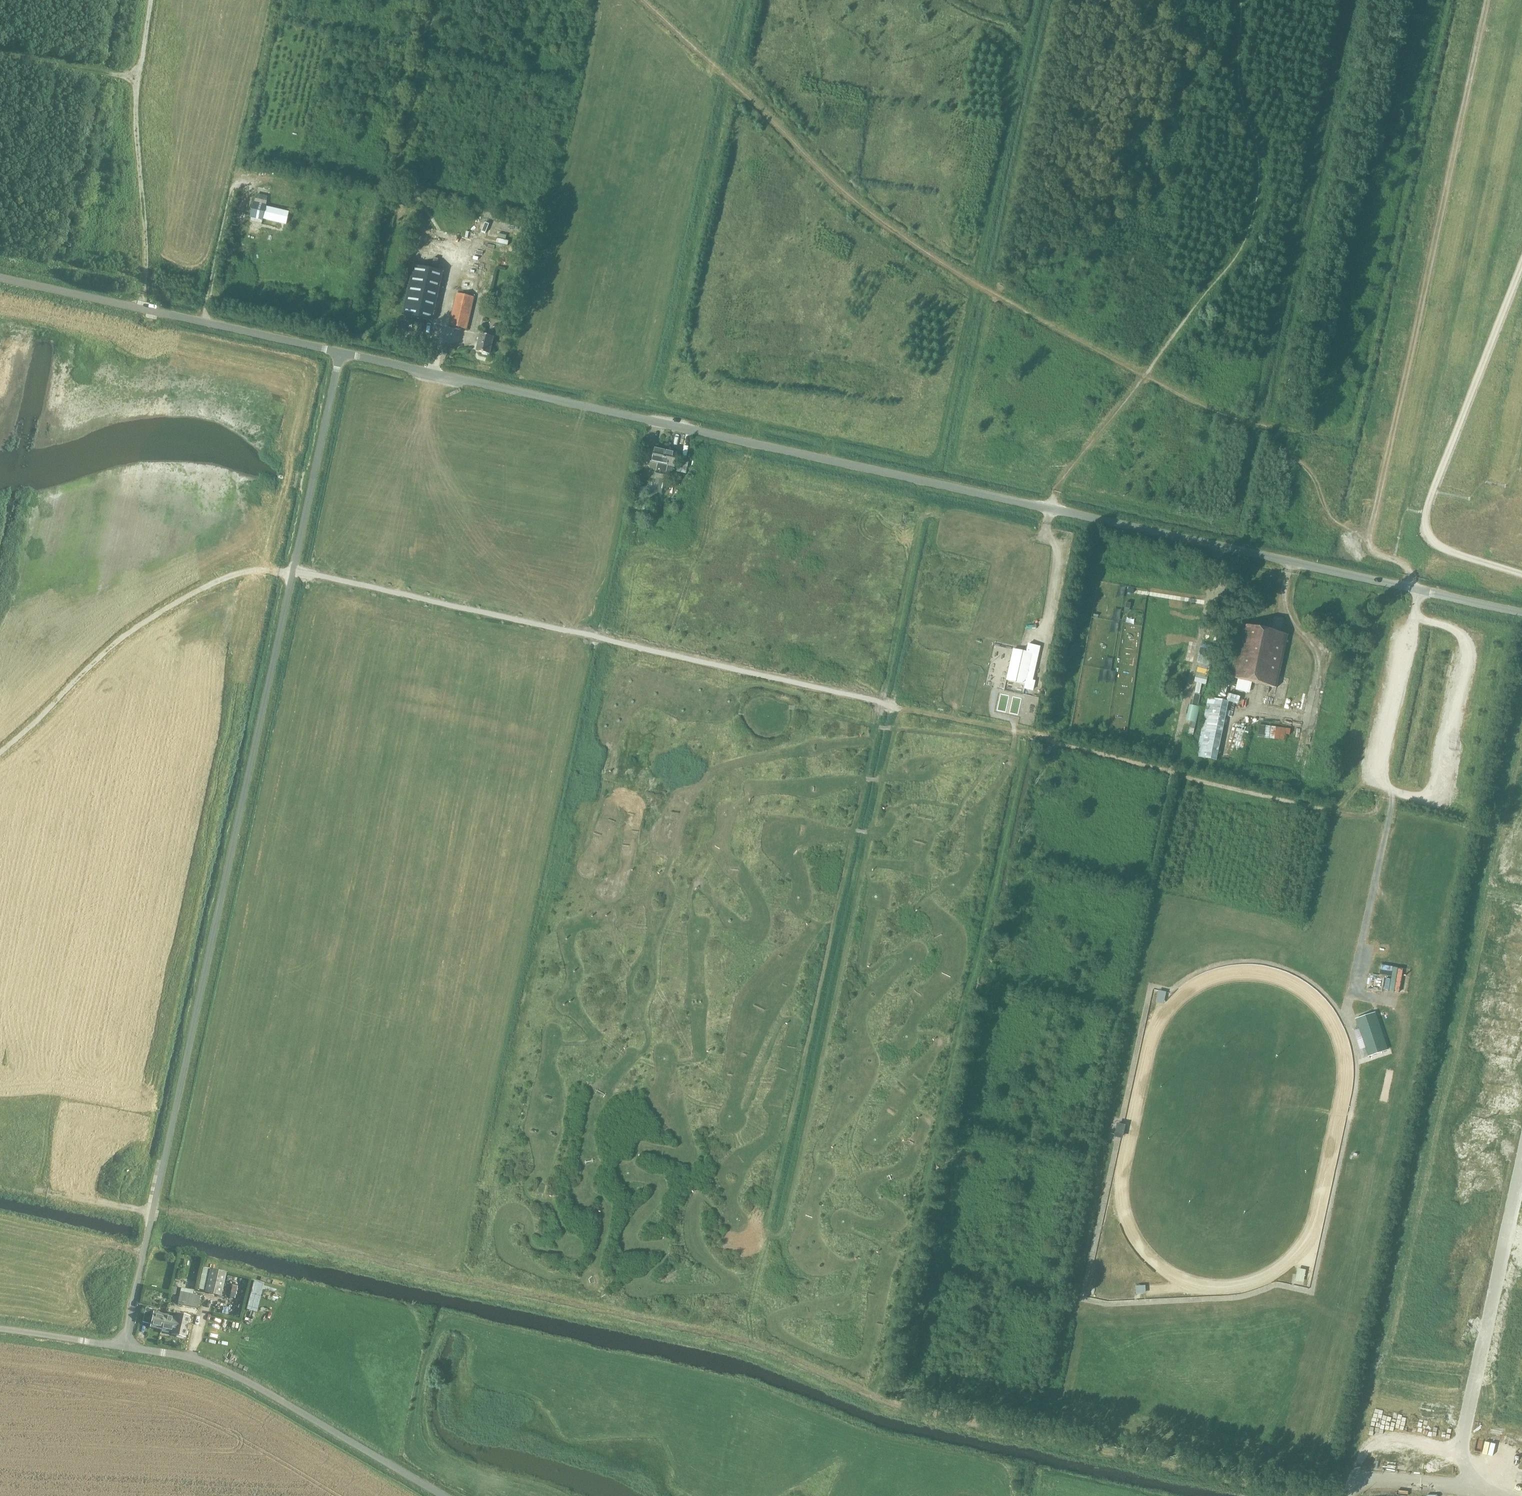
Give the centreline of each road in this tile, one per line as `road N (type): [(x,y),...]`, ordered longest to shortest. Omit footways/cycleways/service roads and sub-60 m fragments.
road 1 (track): [(36,1190),(702,1332),(748,1344),(898,1410),(1274,1495)]
road 2 (unclassified): [(1521,613),(340,353)]
road 3 (unclassified): [(125,1347),(340,353)]
road 4 (track): [(1345,1015),(1300,976),(1260,962),(1213,966),(1170,990),(1151,985),(1112,1138),(1083,1299),(1221,1299),(1277,1285),(1311,1292),(1357,1060)]
road 5 (track): [(1036,1392),(1221,547)]
road 6 (track): [(1367,538),(1487,0)]
road 7 (track): [(1521,260),(1423,518),(1428,537),(1521,574)]
road 8 (track): [(1521,1161),(1462,1451),(1473,1486),(1508,1495)]
road 9 (track): [(0,753),(120,639),(171,607),(235,575),(292,576)]
road 10 (unclassified): [(443,1495),(230,1374),(125,1347)]
road 11 (unclassified): [(340,353),(0,278)]
road 12 (track): [(136,77),(146,261),(140,309)]
road 13 (track): [(1039,674),(1060,564),(1046,532),(1050,509)]
road 14 (track): [(1350,1495),(1366,1477),(1473,1486)]
road 15 (unclassified): [(125,1347),(0,1329)]

